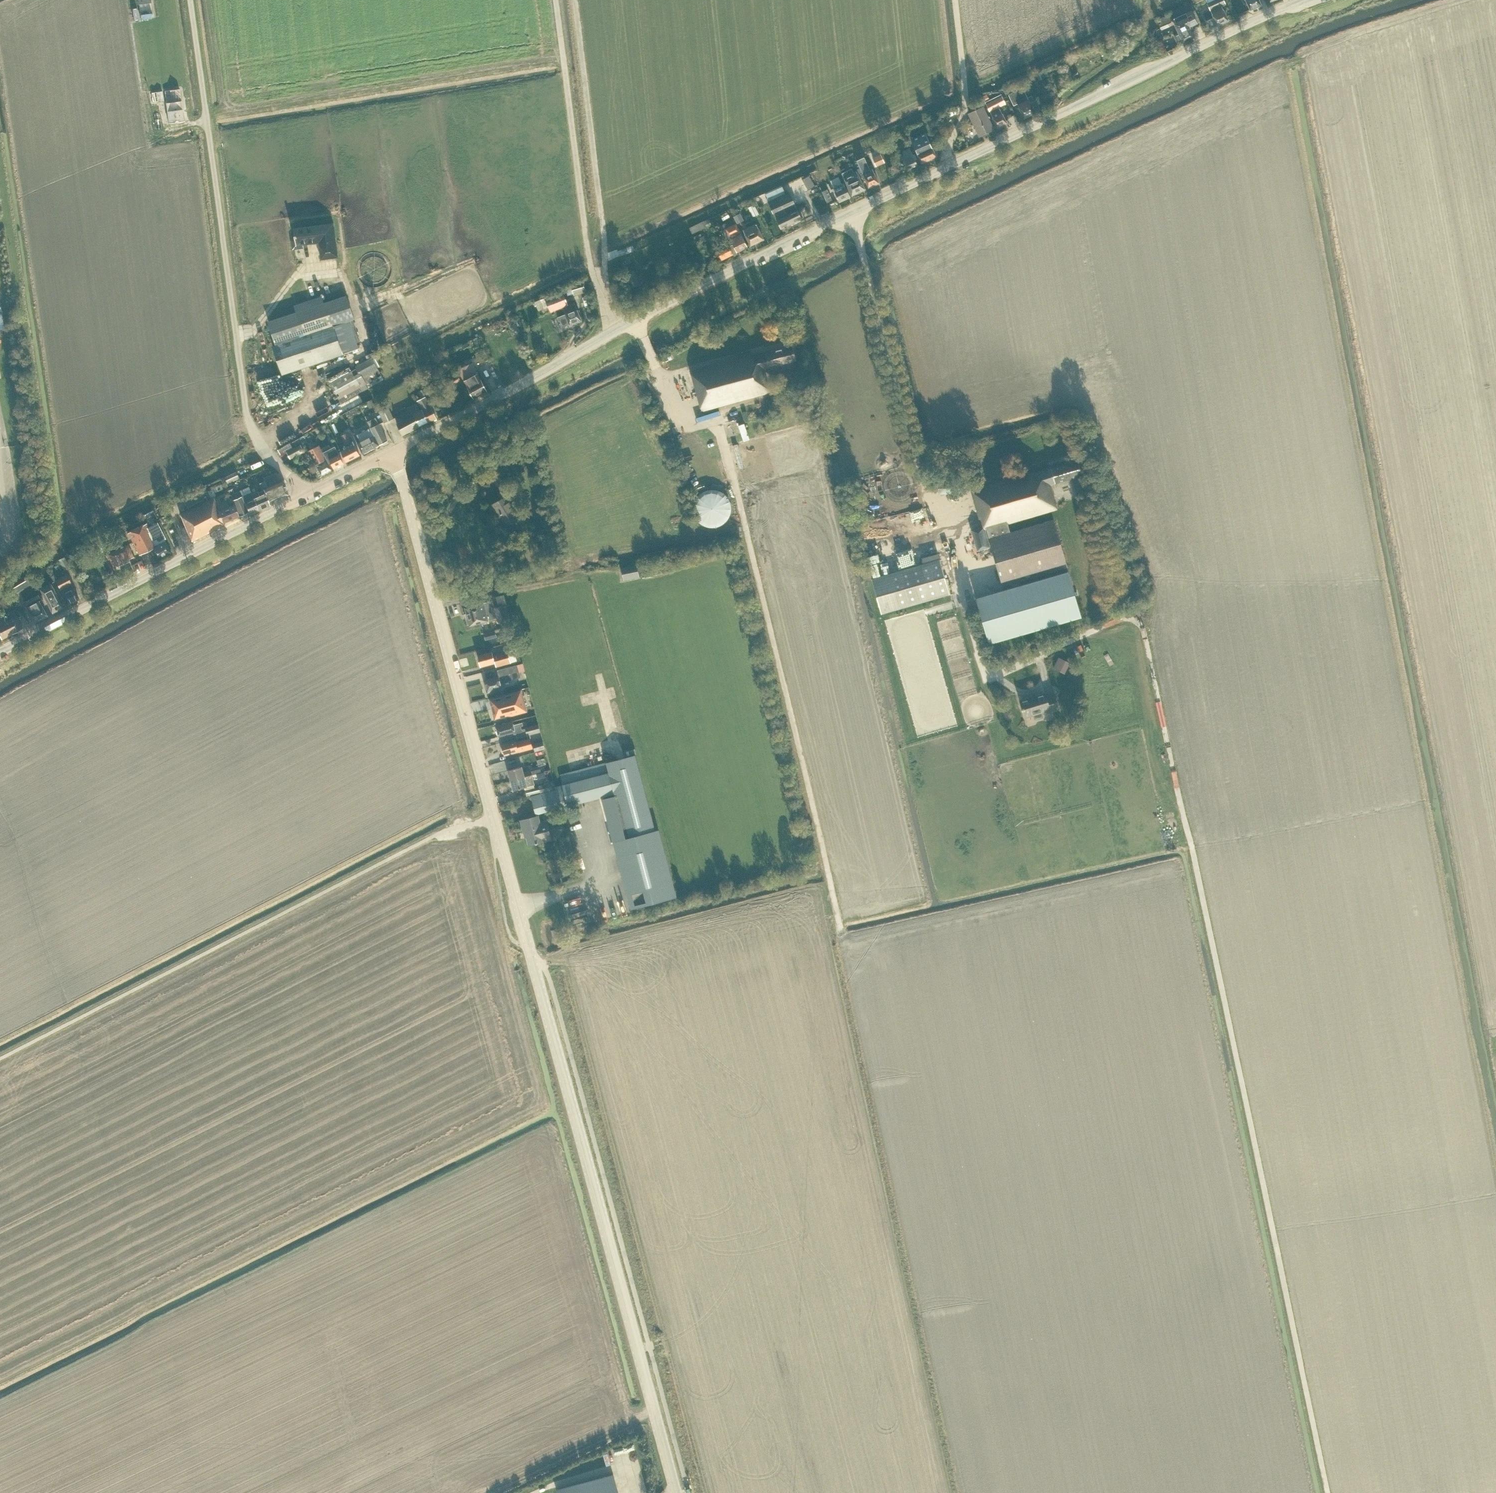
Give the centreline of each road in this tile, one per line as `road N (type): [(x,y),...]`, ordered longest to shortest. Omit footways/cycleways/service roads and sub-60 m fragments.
road 1 (tertiary): [(678,1492),(389,453)]
road 2 (tertiary): [(389,453),(752,260),(1305,0)]
road 3 (track): [(495,819),(429,838),(0,1058)]
road 4 (unclassified): [(303,498),(263,449),(249,415),(190,0)]
road 5 (tertiary): [(0,652),(303,498)]
road 6 (track): [(436,606),(614,573)]

